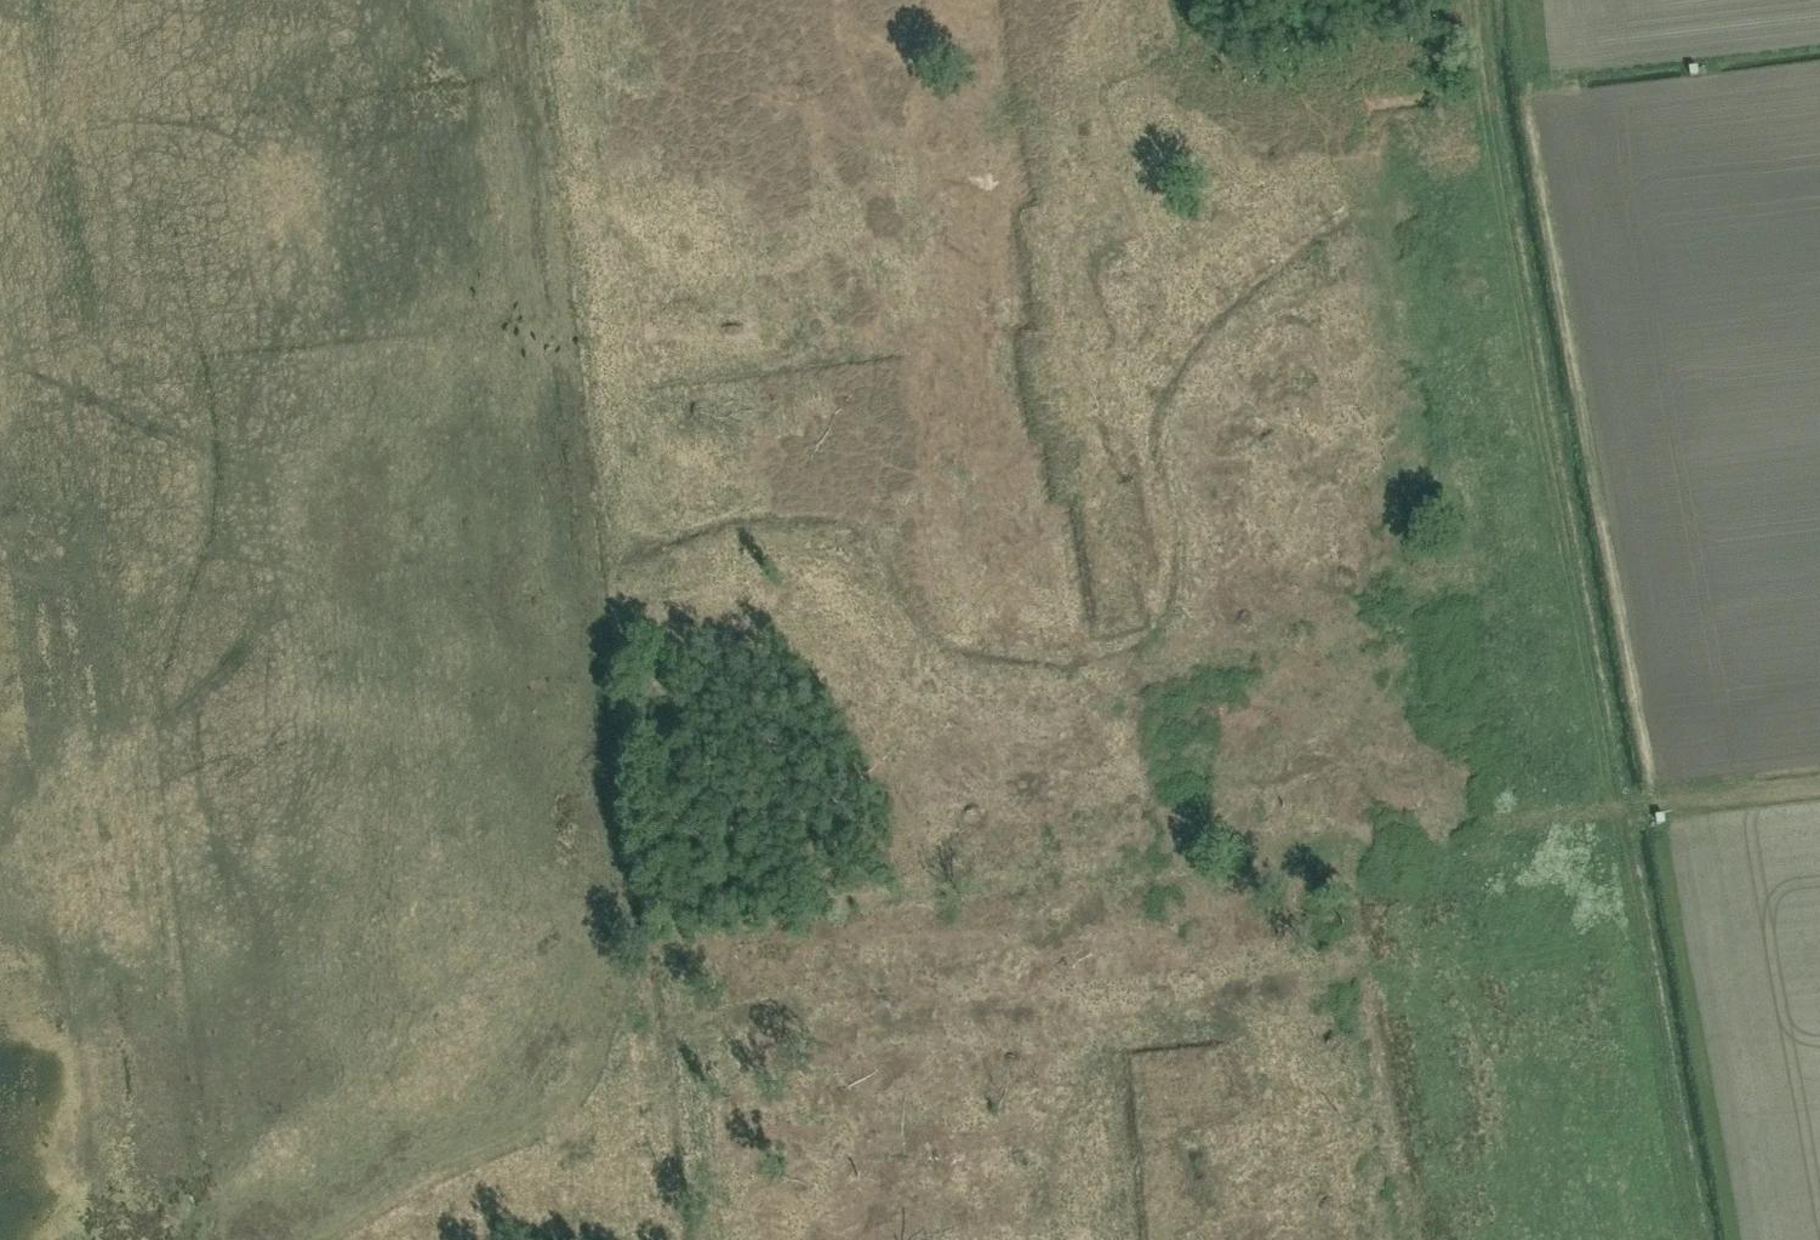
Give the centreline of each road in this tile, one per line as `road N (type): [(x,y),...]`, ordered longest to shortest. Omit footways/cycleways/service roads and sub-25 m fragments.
road 1 (track): [(1695,1239),(1506,228),(1479,0)]
road 2 (track): [(318,1239),(373,1191),(566,1107),(629,948)]

